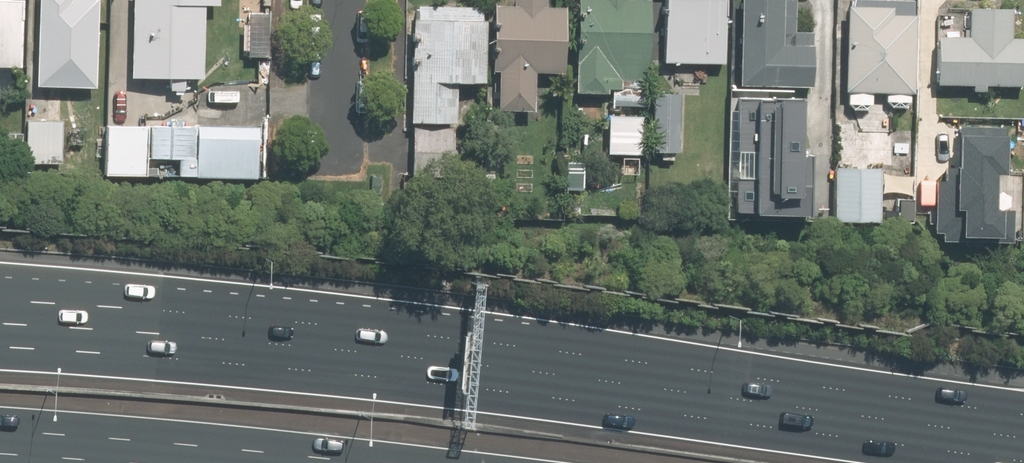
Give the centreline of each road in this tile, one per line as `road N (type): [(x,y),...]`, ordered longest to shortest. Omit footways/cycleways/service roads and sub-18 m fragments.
road 1 (motorway): [(0,311),(435,349),(1023,430)]
road 2 (motorway): [(366,462),(0,430)]
road 3 (residential): [(343,0),(345,150)]

